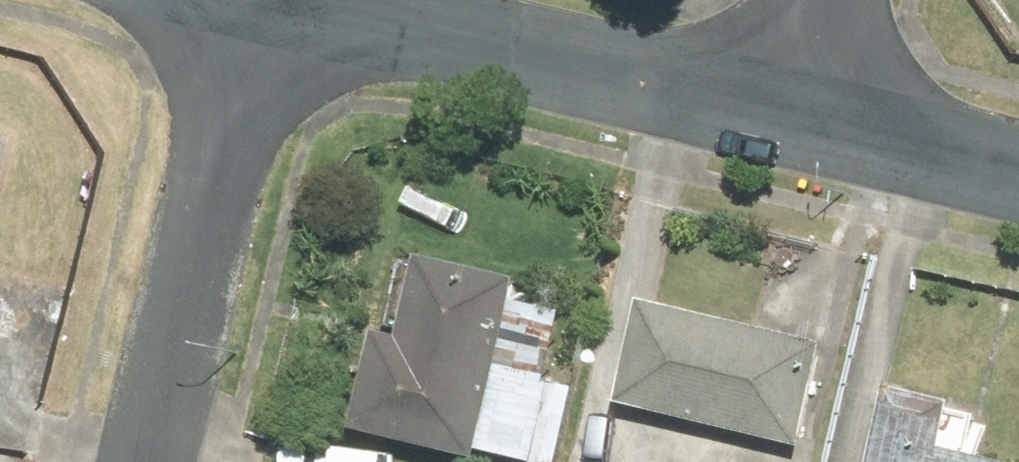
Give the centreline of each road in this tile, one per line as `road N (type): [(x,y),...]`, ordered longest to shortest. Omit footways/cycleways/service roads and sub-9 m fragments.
road 1 (residential): [(799,122),(294,0)]
road 2 (residential): [(144,461),(253,0)]
road 3 (residential): [(1018,175),(799,122)]
road 4 (residential): [(828,0),(799,122)]

